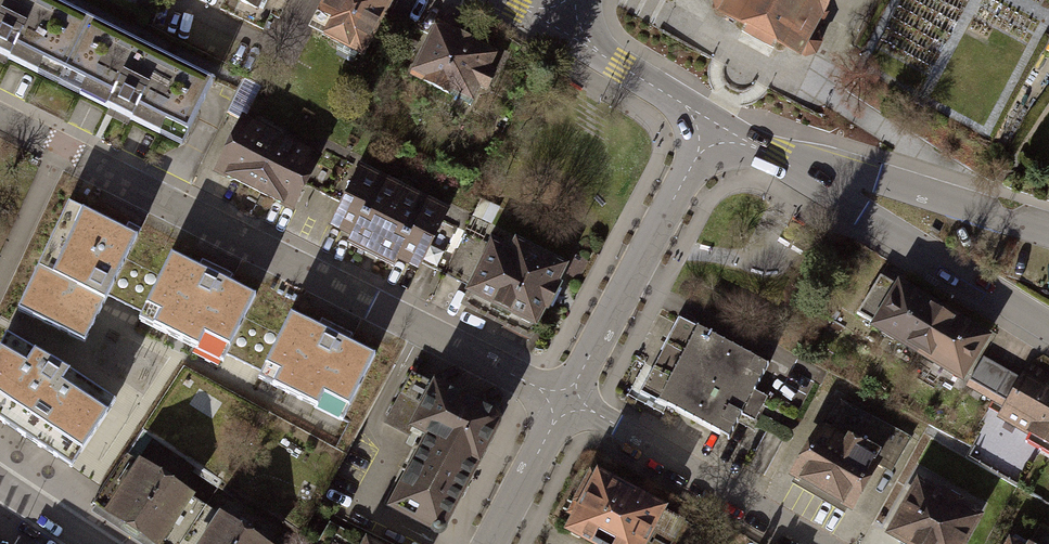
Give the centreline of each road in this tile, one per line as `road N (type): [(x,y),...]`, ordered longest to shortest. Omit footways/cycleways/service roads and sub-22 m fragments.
road 1 (residential): [(0,120),(566,401)]
road 2 (residential): [(566,401),(715,124)]
road 3 (residential): [(566,401),(820,543)]
road 4 (residential): [(1048,327),(885,227),(826,179)]
road 5 (residential): [(826,179),(910,189),(1048,234)]
road 6 (residential): [(715,124),(559,20)]
road 7 (residential): [(489,543),(566,401)]
road 8 (residential): [(826,179),(715,124)]

